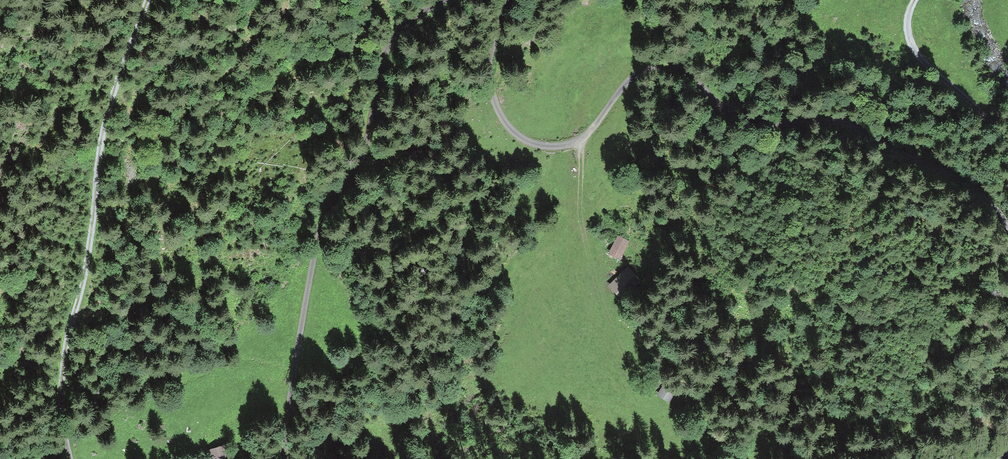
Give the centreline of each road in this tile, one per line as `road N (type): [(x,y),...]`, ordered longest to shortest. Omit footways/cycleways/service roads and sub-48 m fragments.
road 1 (track): [(1007,227),(959,180),(849,123),(741,117),(665,66),(633,74),(581,137),(540,146),(504,121),(491,91),(488,68),(507,0)]
road 2 (track): [(439,0),(394,32),(359,161),(323,214),(281,458)]
road 3 (track): [(70,458),(61,374),(104,119),(147,0)]
road 4 (track): [(914,0),(907,13),(909,44),(1007,147)]

